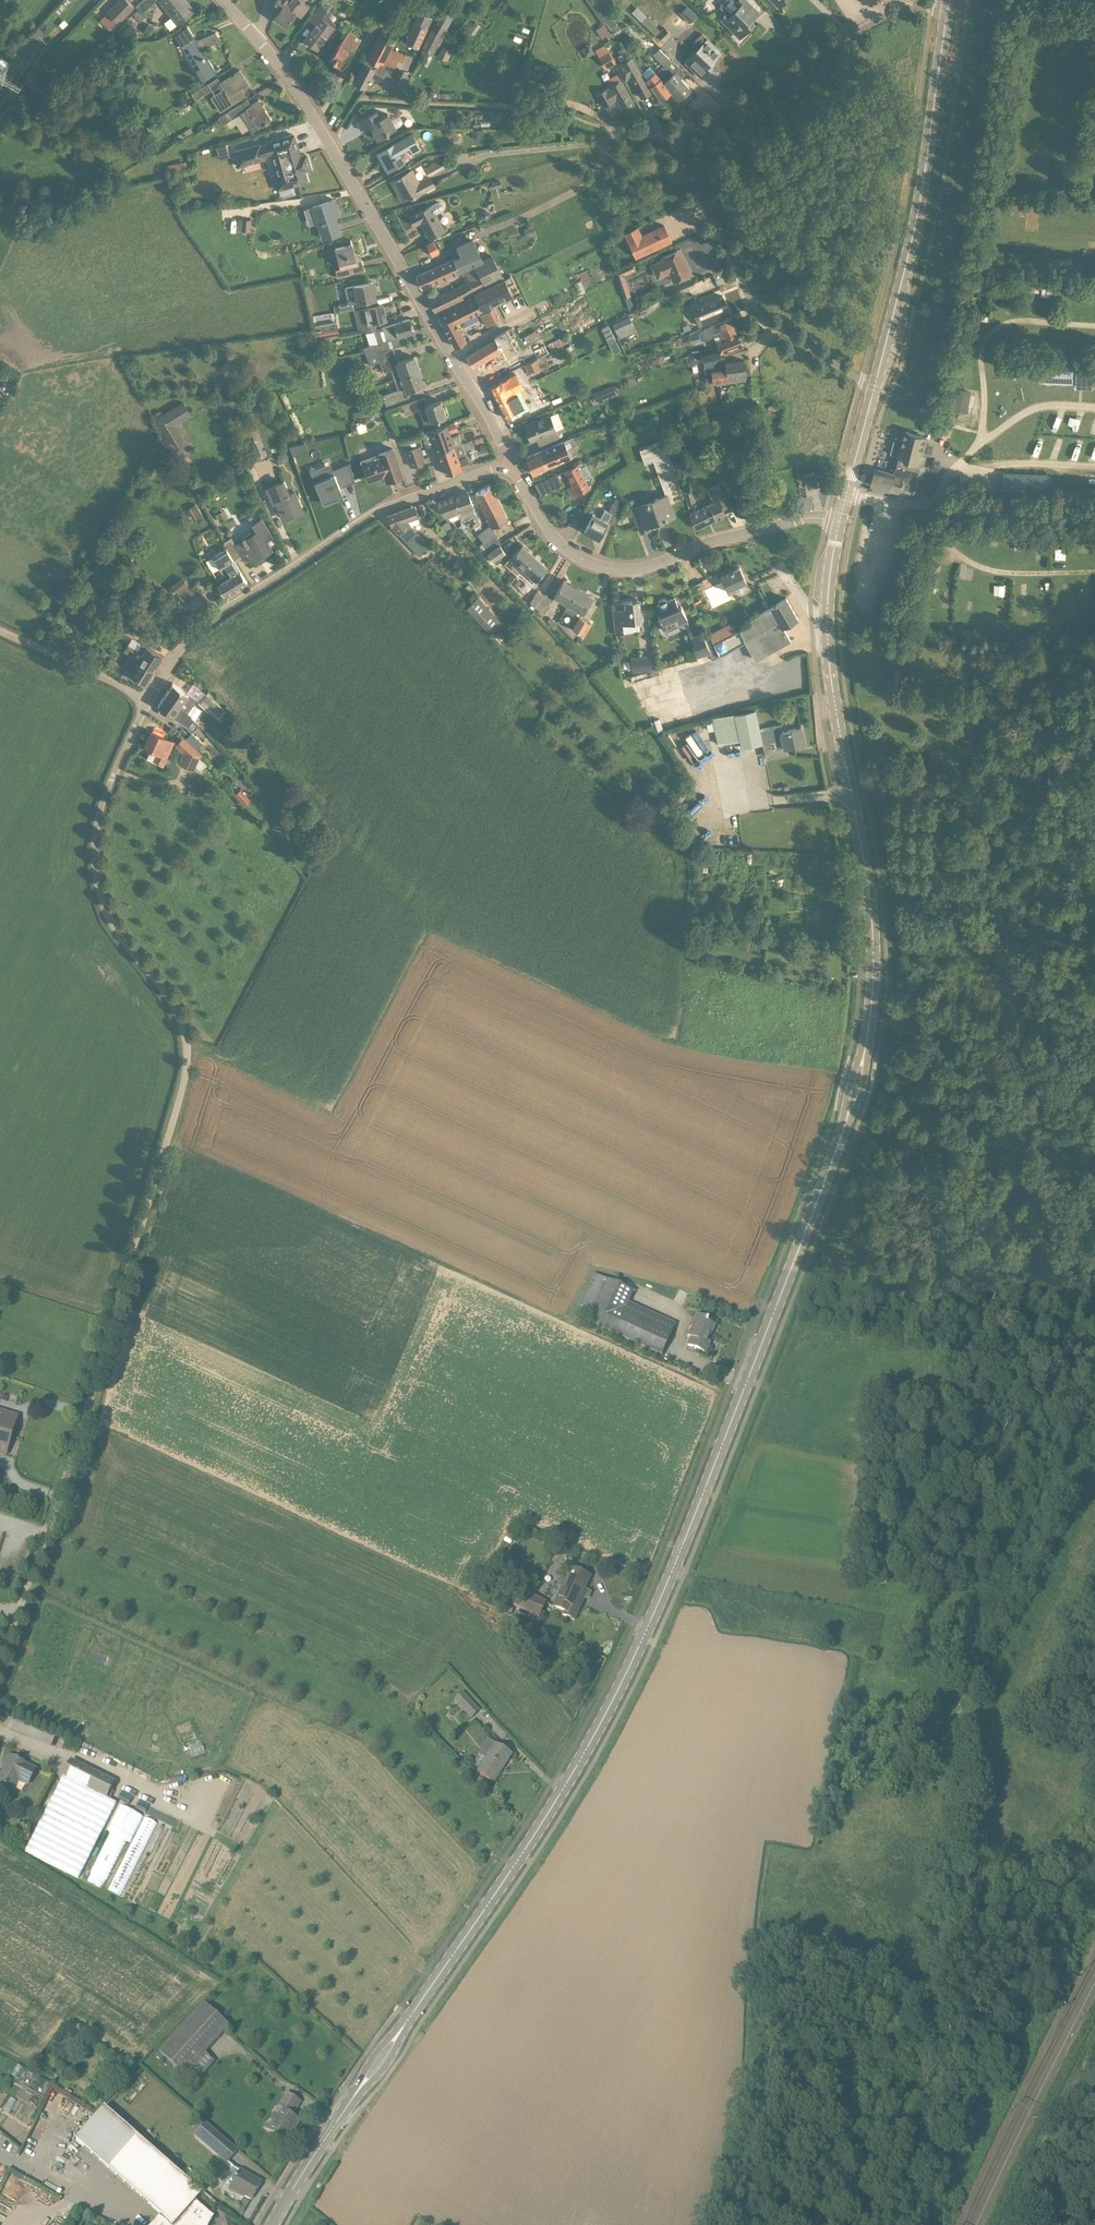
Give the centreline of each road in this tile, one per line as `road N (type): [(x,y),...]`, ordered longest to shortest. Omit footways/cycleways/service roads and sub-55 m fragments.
road 1 (secondary): [(272,2224),(531,1842),(610,1707),(671,1575),(845,1127),(870,1012),(872,937),(829,618)]
road 2 (unclassified): [(0,1668),(107,1365),(189,1066),(184,1018),(122,931),(110,899),(103,831),(112,780)]
road 3 (residential): [(875,387),(763,316),(681,139),(900,15),(947,10)]
road 4 (residential): [(112,780),(158,681),(194,634),(380,512),(511,465)]
road 5 (residential): [(511,465),(331,147),(259,41)]
road 6 (secondary): [(875,387),(920,203),(947,10)]
road 7 (residential): [(511,465),(553,537),(581,560),(611,569),(651,566),(701,544),(796,521)]

